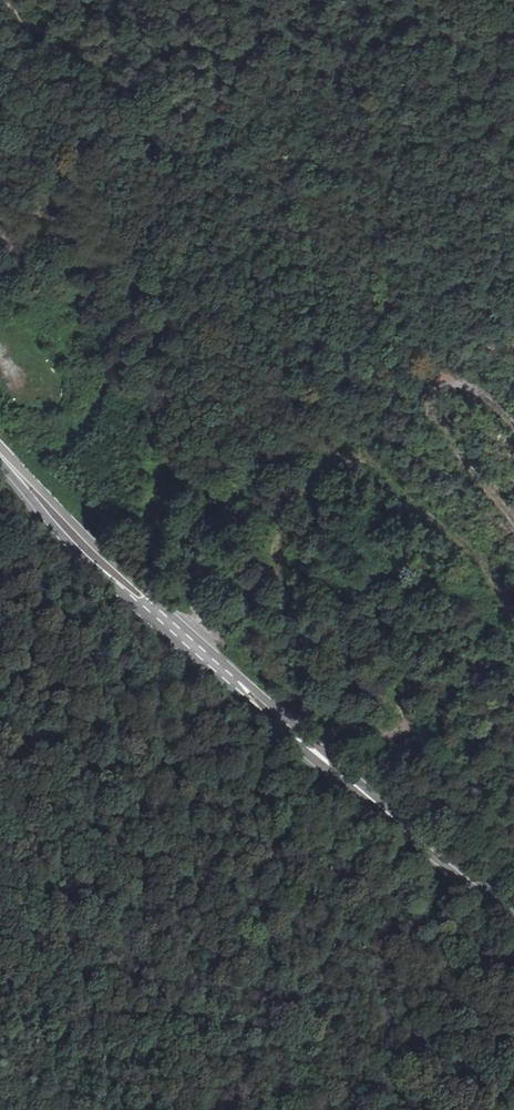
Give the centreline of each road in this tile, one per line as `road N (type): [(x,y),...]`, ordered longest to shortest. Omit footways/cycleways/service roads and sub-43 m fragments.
road 1 (tertiary): [(5,460),(24,493),(173,639),(310,758),(350,782)]
road 2 (tertiary): [(350,782),(5,460)]
road 3 (tertiary): [(513,912),(350,782)]

